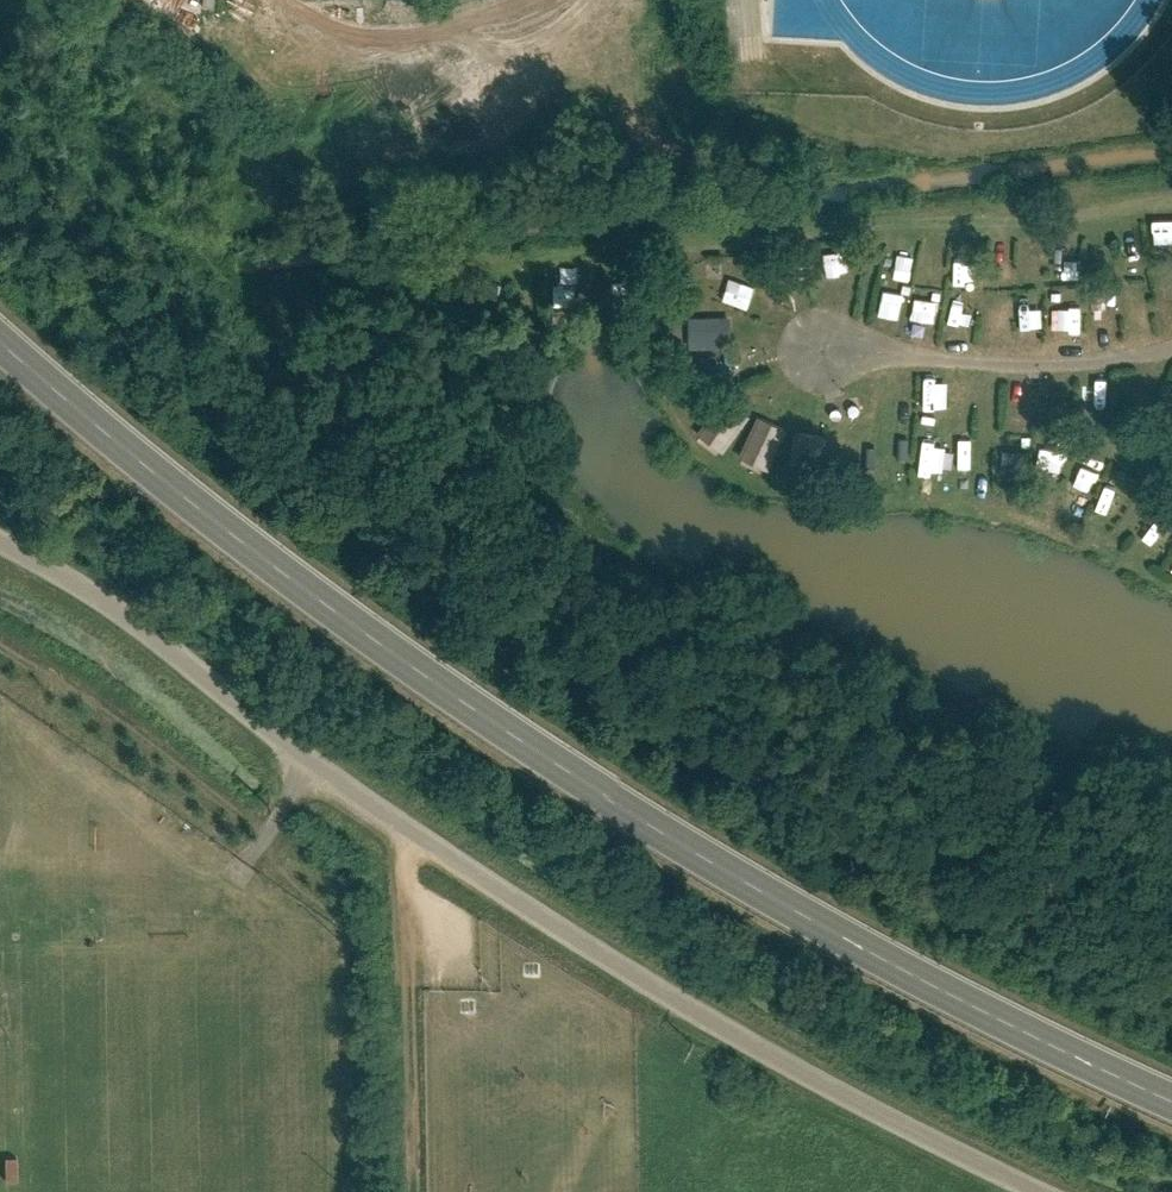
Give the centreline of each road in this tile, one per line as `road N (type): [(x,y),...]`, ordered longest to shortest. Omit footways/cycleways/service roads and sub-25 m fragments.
road 1 (primary): [(0,332),(383,641),(674,826),(944,979),(1171,1087)]
road 2 (residential): [(1046,1191),(701,1017),(372,809),(122,616),(0,540)]

